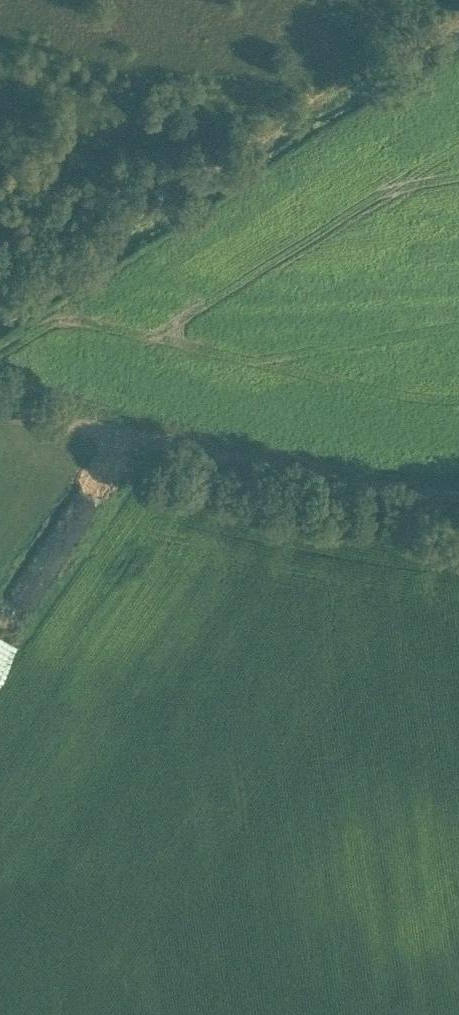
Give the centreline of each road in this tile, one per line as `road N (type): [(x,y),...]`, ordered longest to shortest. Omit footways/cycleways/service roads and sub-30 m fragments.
road 1 (track): [(458,500),(414,502),(0,410)]

